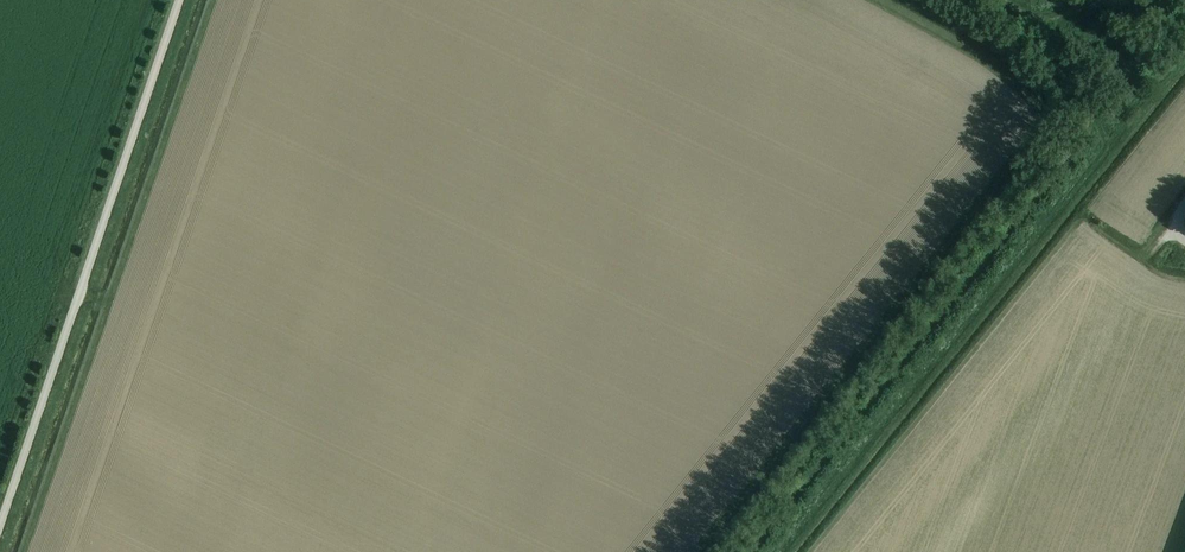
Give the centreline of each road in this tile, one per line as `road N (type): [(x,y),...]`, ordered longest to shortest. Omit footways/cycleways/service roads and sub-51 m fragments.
road 1 (track): [(749,551),(1082,141),(1090,105),(1048,21)]
road 2 (track): [(0,525),(180,0)]

